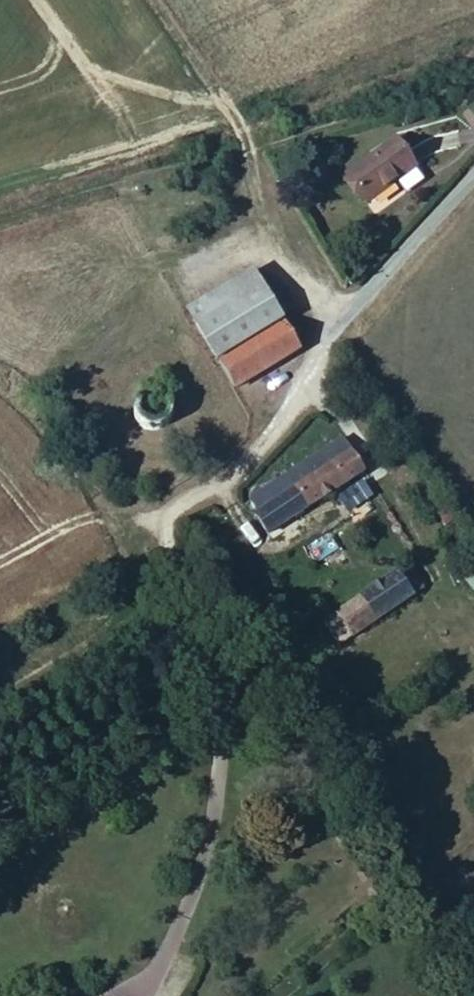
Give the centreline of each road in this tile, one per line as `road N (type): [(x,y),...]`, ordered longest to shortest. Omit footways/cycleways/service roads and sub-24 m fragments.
road 1 (unclassified): [(148,515),(271,442),(343,318),(473,188)]
road 2 (track): [(230,103),(254,151),(270,240),(343,318)]

